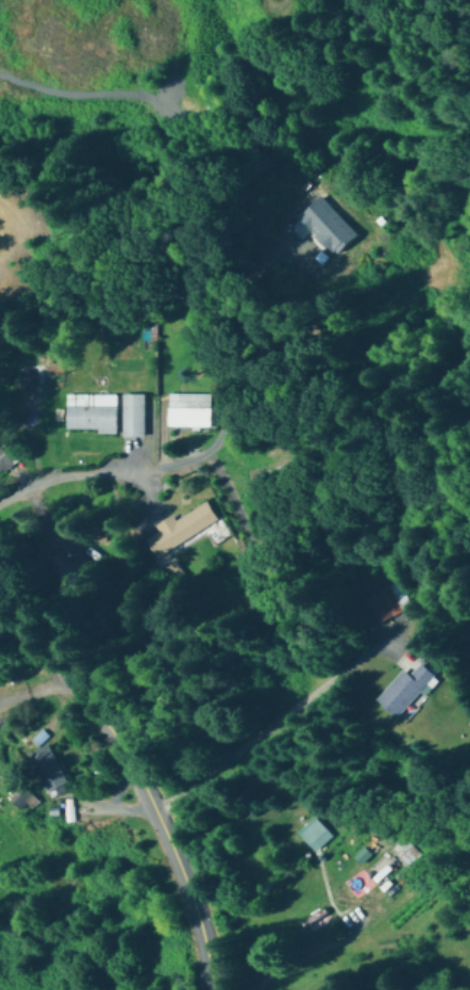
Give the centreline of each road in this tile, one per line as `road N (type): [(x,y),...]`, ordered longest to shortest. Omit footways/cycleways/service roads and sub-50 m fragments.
road 1 (residential): [(212,989),(181,865),(157,808),(0,582)]

